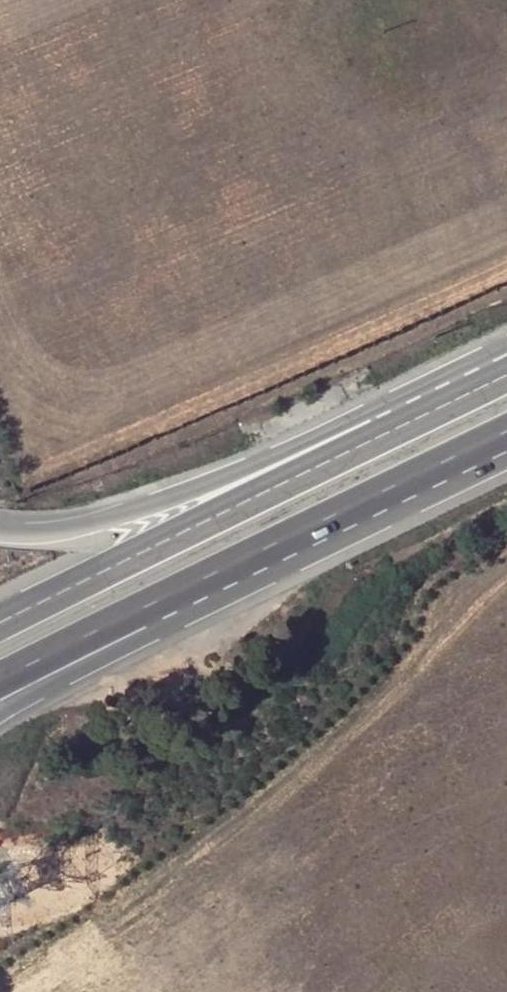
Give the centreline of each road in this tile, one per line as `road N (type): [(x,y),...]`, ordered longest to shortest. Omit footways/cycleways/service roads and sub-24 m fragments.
road 1 (trunk): [(0,712),(506,441)]
road 2 (trunk): [(506,376),(0,625)]
road 3 (trunk): [(0,678),(506,435)]
road 4 (trunk): [(506,359),(290,454),(109,519),(58,532),(0,533)]

